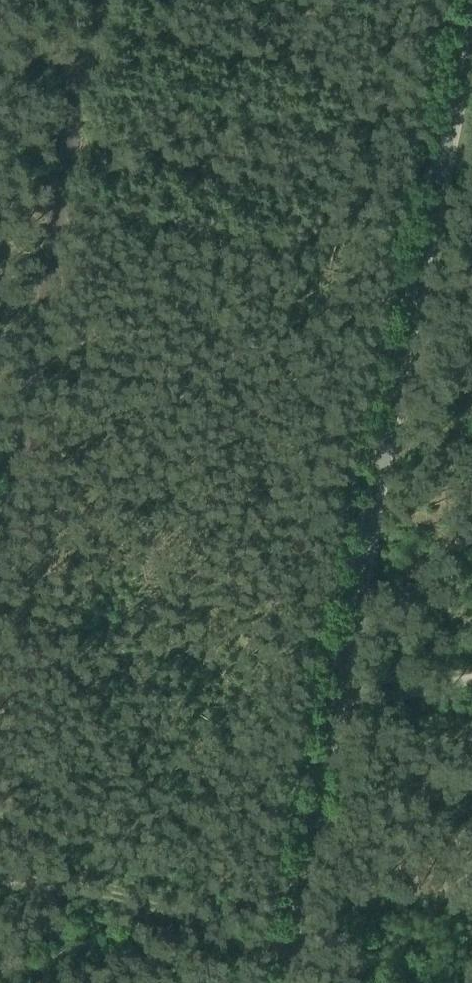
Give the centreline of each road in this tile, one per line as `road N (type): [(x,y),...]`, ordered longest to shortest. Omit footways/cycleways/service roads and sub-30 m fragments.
road 1 (unclassified): [(277,982),(471,6)]
road 2 (track): [(107,0),(33,360),(0,575)]
road 3 (track): [(0,852),(268,916)]

